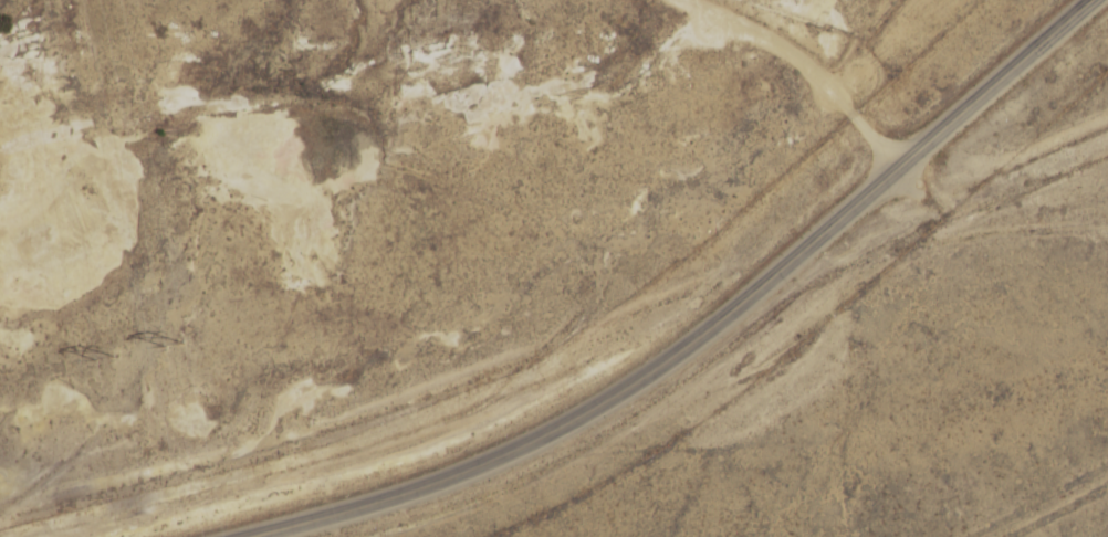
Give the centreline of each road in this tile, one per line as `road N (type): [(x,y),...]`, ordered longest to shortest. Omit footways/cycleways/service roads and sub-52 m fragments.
road 1 (track): [(53,536),(234,491),(1107,143)]
road 2 (primary): [(261,536),(358,510),(534,442),(658,371),(780,276),(1095,0)]
road 3 (residential): [(952,208),(818,75),(769,40),(680,0)]

